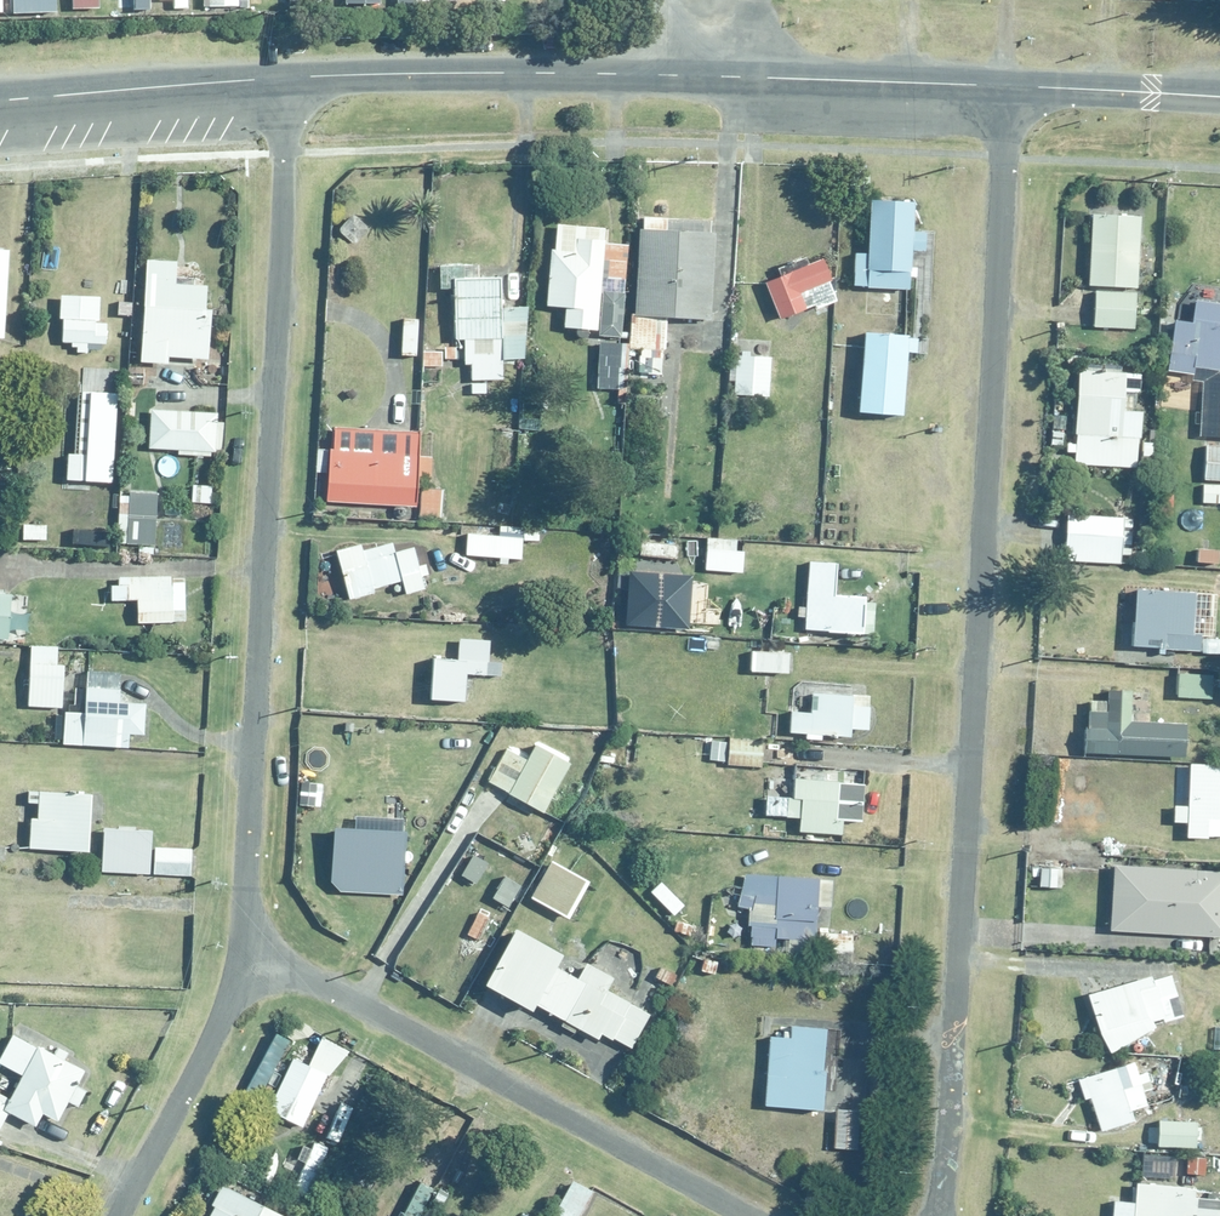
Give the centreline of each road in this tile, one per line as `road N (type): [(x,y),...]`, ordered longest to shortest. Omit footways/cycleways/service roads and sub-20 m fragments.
road 1 (residential): [(938,1215),(949,1135),(1007,86)]
road 2 (residential): [(241,954),(289,78)]
road 3 (tertiary): [(289,78),(442,73),(1007,86)]
road 4 (residential): [(241,954),(316,979),(754,1215)]
road 5 (tertiary): [(0,100),(289,78)]
road 6 (residential): [(119,1215),(203,1059),(241,954)]
road 7 (tertiary): [(1007,86),(1219,96)]

